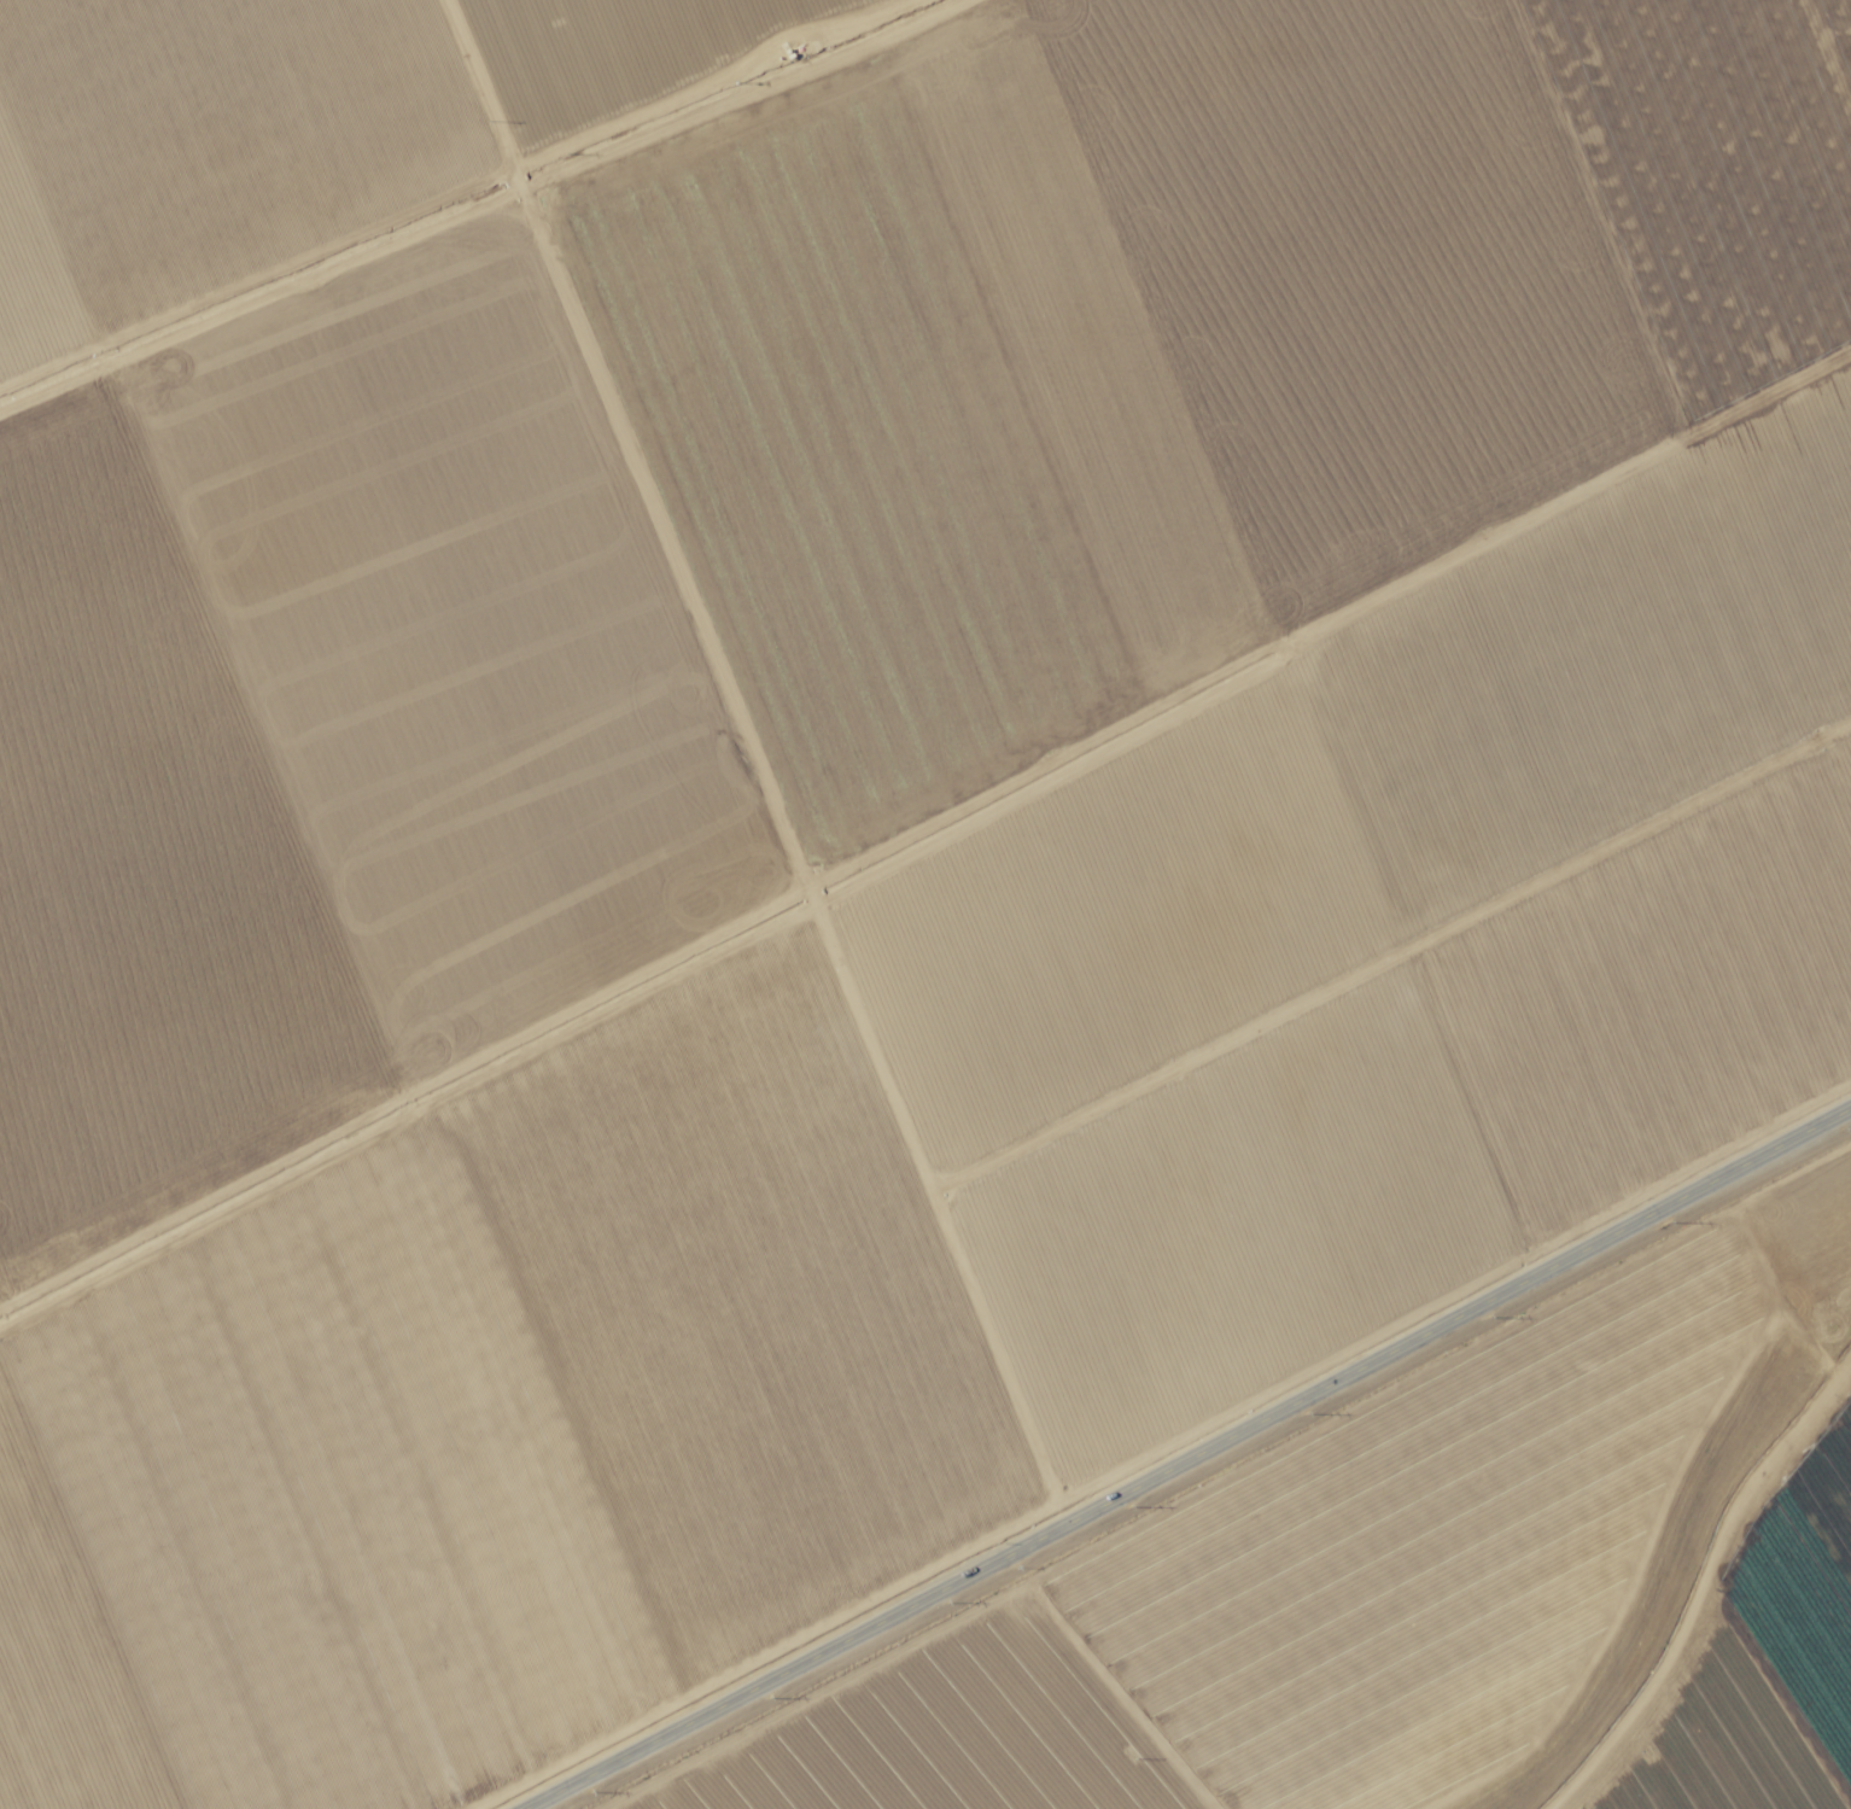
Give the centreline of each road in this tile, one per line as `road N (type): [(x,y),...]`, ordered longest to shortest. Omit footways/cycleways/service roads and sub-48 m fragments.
road 1 (residential): [(531,1808),(1850,1108)]
road 2 (track): [(0,387),(892,0)]
road 3 (track): [(1630,1808),(1753,1652),(1850,1493)]

